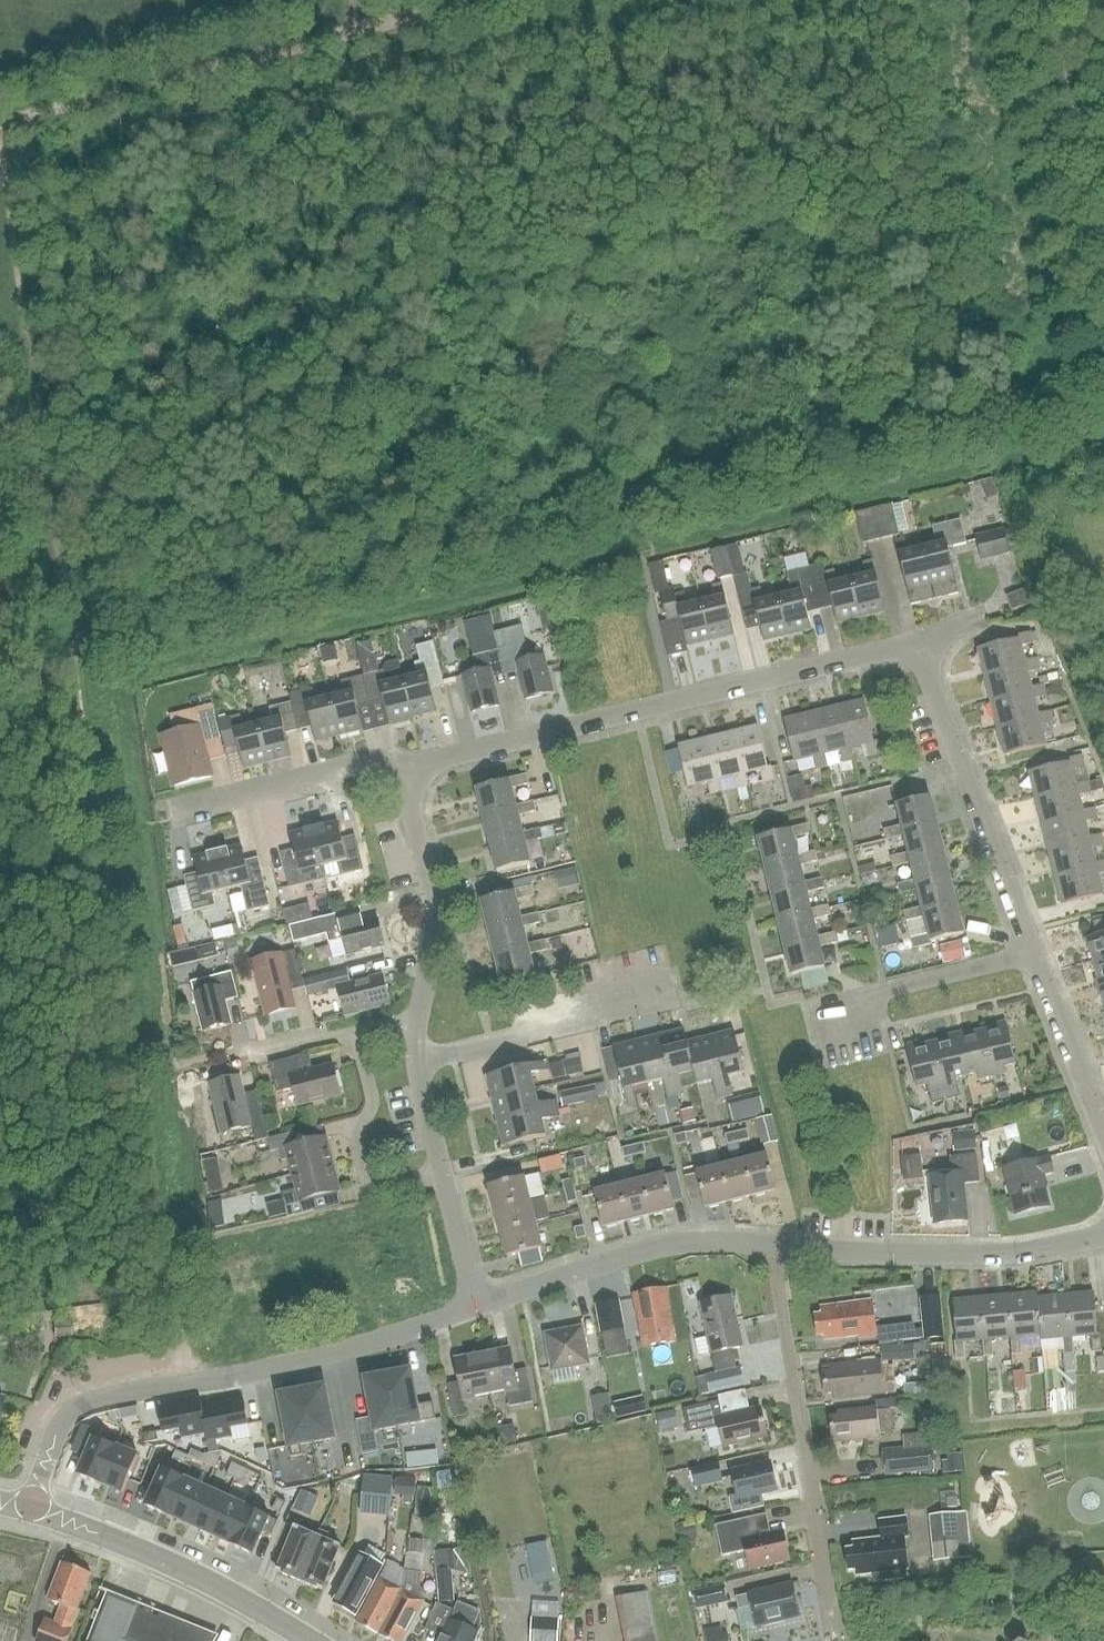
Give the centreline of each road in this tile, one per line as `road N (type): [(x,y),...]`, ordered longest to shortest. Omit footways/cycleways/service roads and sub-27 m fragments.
road 1 (residential): [(398,768),(914,642)]
road 2 (residential): [(29,1508),(57,1428),(105,1402),(363,1347),(474,1307)]
road 3 (unclassified): [(0,126),(482,0)]
road 4 (residential): [(845,1640),(828,1590),(770,1246)]
road 5 (residential): [(1033,957),(914,642)]
road 6 (residential): [(770,1246),(982,1258),(1103,1238)]
road 7 (tertiary): [(306,1640),(158,1558),(29,1508)]
road 8 (residential): [(474,1307),(682,1245),(770,1246)]
road 9 (residential): [(418,1017),(435,925),(398,768)]
road 10 (residential): [(474,1307),(418,1066)]
road 11 (residential): [(418,1066),(644,1003)]
road 12 (residential): [(185,810),(353,767),(398,768)]
road 13 (residential): [(1103,1150),(1033,957)]
road 14 (residential): [(839,1006),(1033,957)]
road 15 (residential): [(418,1017),(244,1057)]

